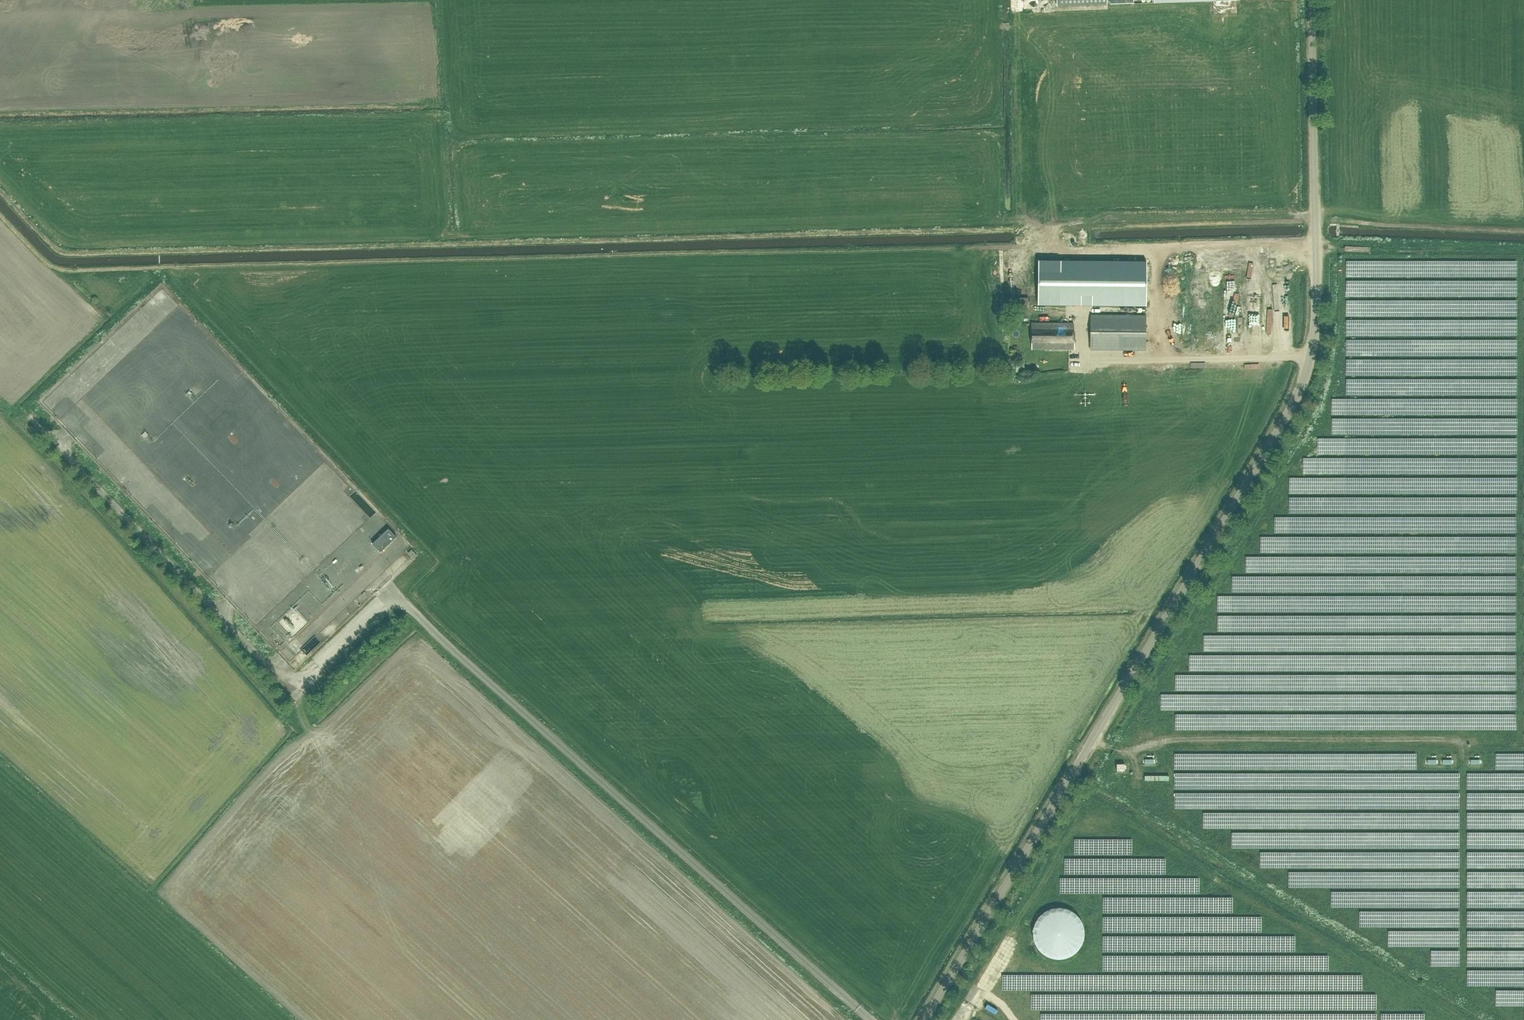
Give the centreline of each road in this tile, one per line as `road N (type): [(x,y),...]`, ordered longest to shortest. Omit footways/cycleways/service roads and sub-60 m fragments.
road 1 (unclassified): [(923,1019),(1297,394),(1314,323),(1310,0)]

